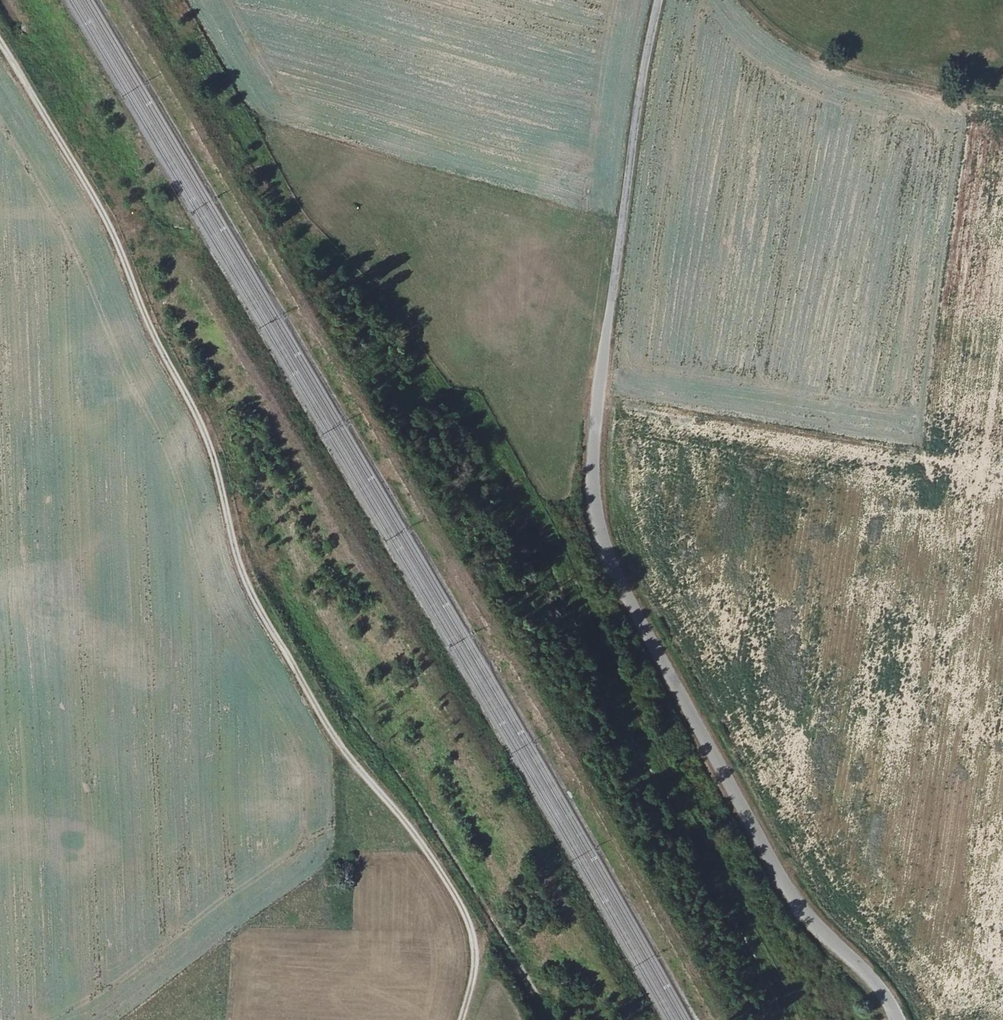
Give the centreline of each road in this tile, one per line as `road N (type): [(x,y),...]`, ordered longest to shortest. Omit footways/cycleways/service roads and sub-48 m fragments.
road 1 (unclassified): [(658,0),(605,347),(596,516),(633,607),(779,873),(808,917),(876,983),(896,1019)]
road 2 (track): [(462,1019),(475,940),(461,909),(401,818),(343,754),(246,588),(199,415),(89,186),(0,43)]
road 3 (track): [(1002,94),(847,67),(804,51),(746,0)]

